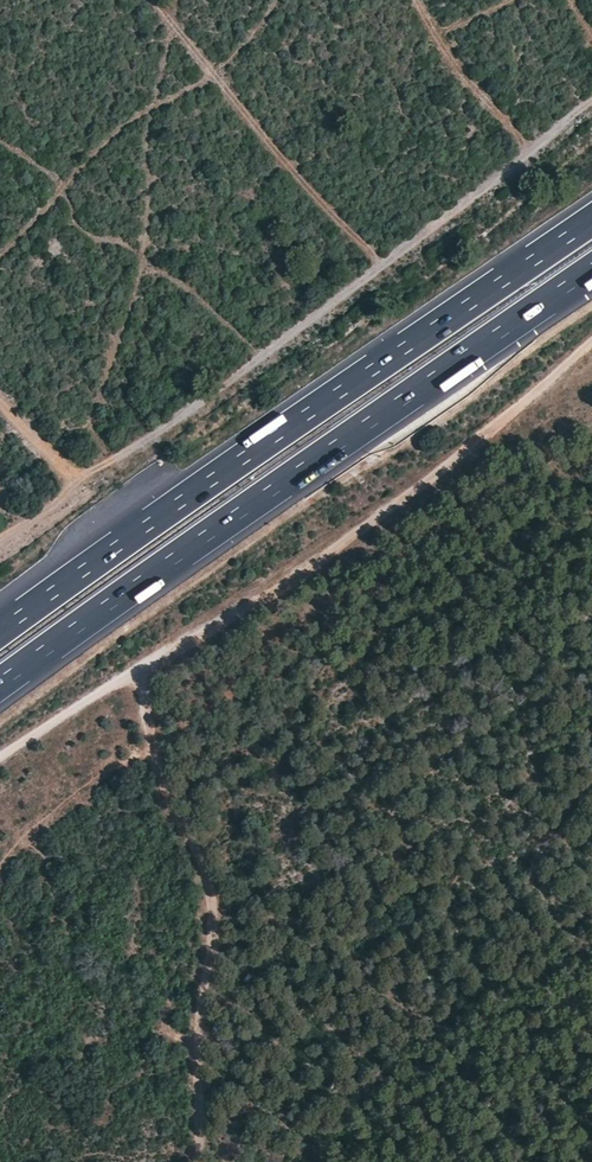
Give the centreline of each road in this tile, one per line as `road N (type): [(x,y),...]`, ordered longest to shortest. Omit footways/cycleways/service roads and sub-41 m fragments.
road 1 (track): [(591,347),(421,489),(0,762)]
road 2 (motorway): [(0,681),(591,271)]
road 3 (motorway): [(591,218),(0,627)]

